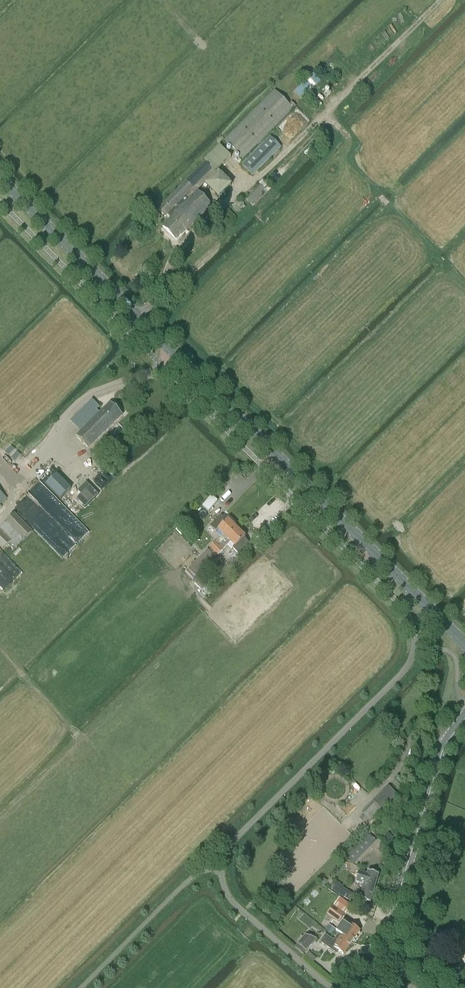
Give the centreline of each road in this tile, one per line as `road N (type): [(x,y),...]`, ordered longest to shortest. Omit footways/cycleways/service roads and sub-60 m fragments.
road 1 (tertiary): [(463,641),(0,178)]
road 2 (tertiary): [(440,987),(403,952),(394,929),(438,763)]

